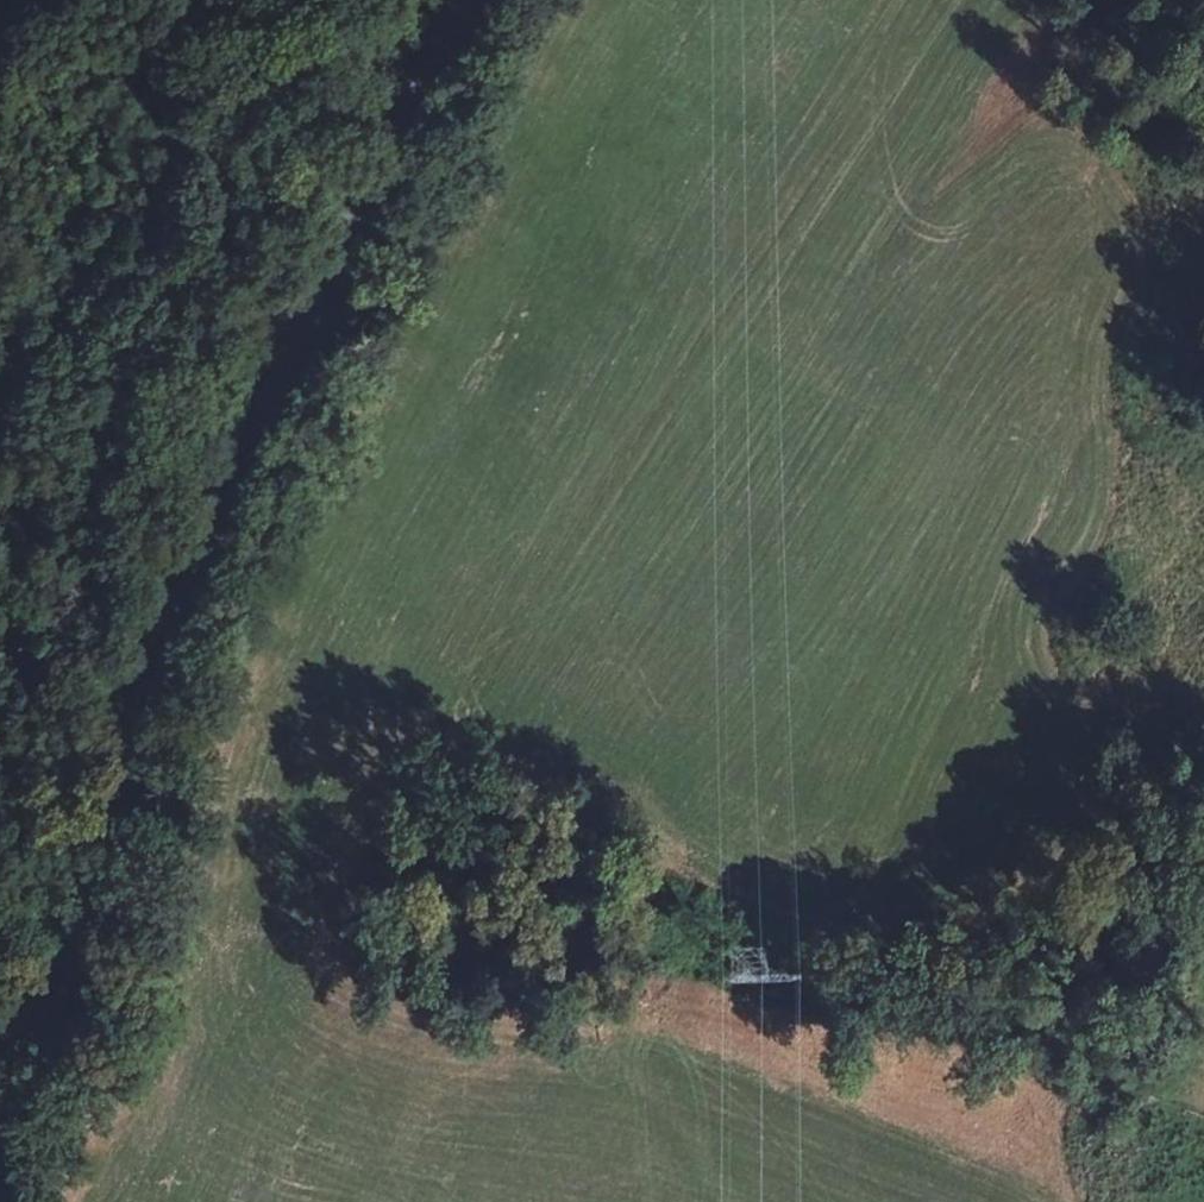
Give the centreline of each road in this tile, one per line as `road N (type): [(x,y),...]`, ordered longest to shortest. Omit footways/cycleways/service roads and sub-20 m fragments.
road 1 (tertiary): [(474,0),(247,445),(152,673),(72,967),(0,1148)]

